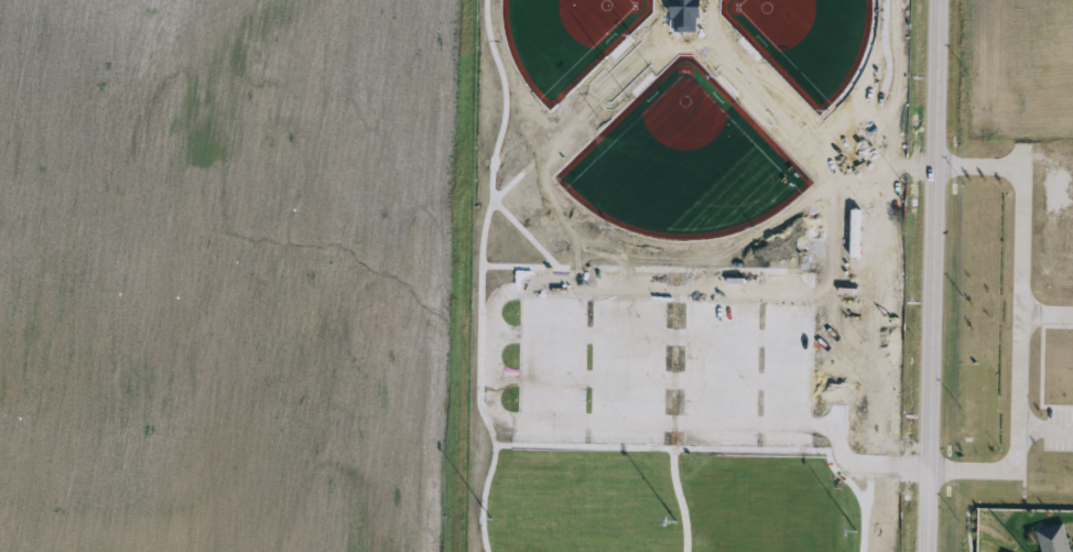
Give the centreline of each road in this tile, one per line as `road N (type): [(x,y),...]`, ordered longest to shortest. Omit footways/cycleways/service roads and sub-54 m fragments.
road 1 (secondary): [(927,551),(938,0)]

